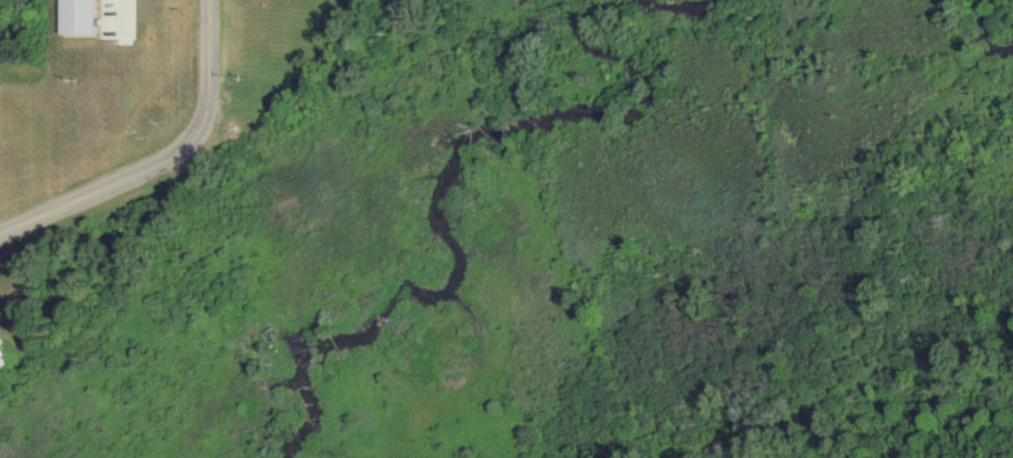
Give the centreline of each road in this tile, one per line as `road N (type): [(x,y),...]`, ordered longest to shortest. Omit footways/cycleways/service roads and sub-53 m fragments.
road 1 (residential): [(0,229),(183,143),(204,90),(205,0)]

